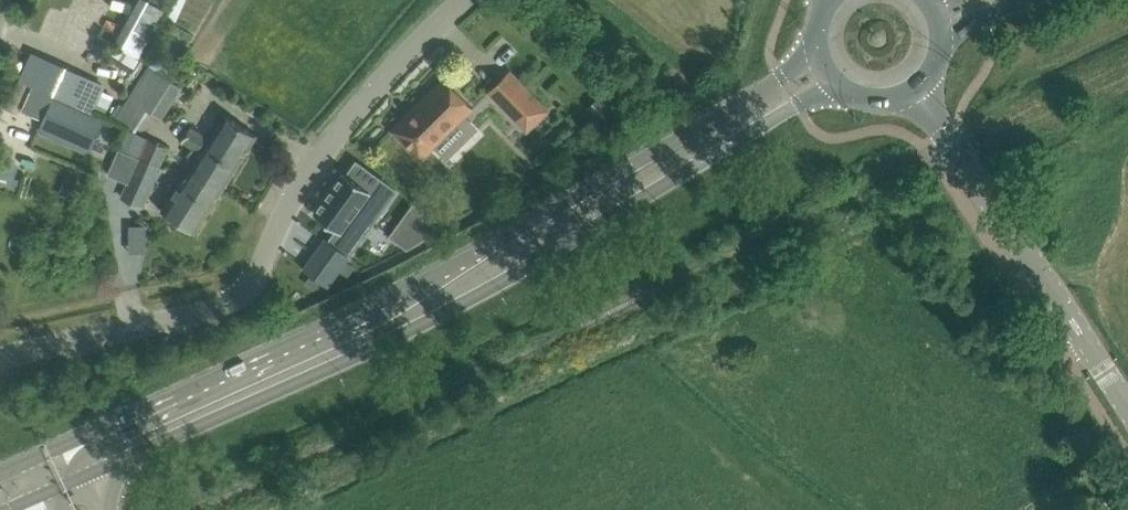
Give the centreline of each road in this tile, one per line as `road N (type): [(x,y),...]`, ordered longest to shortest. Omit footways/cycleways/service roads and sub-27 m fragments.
road 1 (secondary): [(68,485),(402,334),(839,88)]
road 2 (secondary): [(818,55),(369,308),(53,452)]
road 3 (unclassified): [(0,359),(242,297),(321,156),(463,0)]
road 4 (tertiary): [(1127,410),(917,87)]

